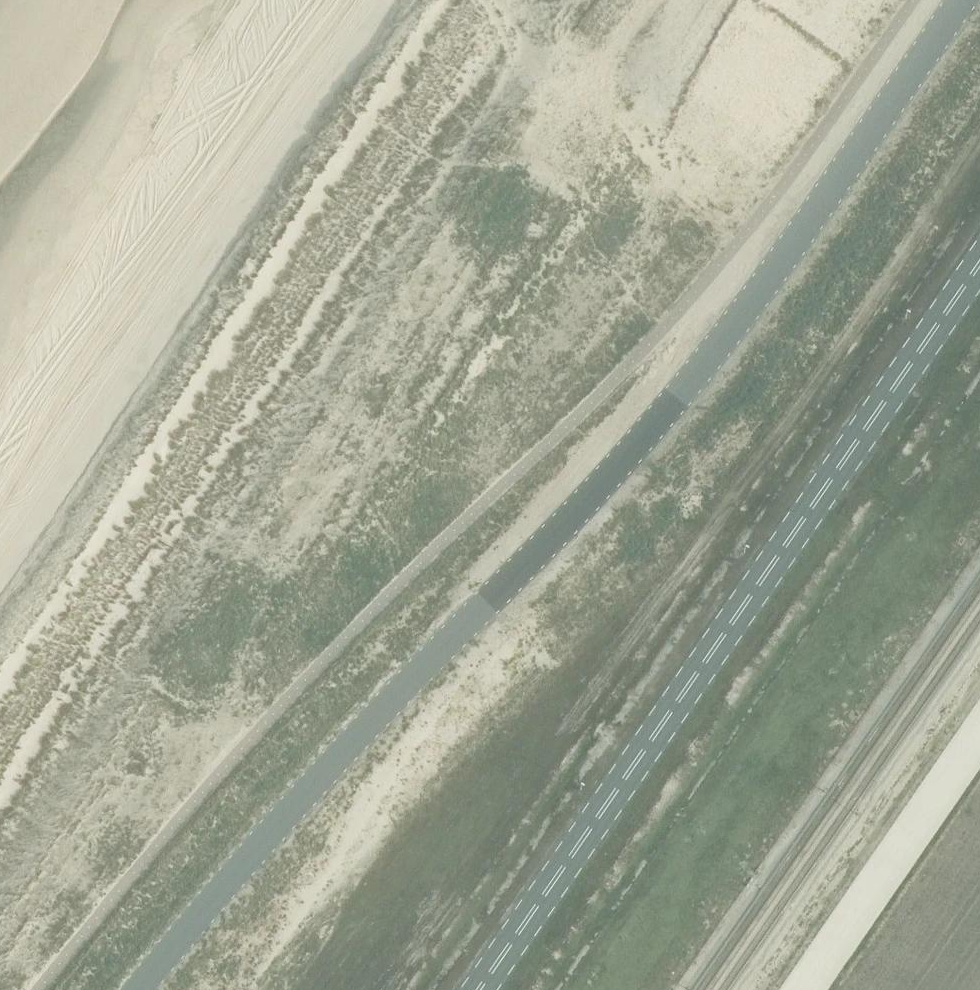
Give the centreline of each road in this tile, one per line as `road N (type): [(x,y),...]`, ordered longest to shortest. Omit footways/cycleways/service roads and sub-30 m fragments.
road 1 (unclassified): [(965,0),(684,394),(580,513),(378,715),(143,989)]
road 2 (secondary): [(979,265),(479,989)]
road 3 (unclassified): [(892,989),(979,862)]

